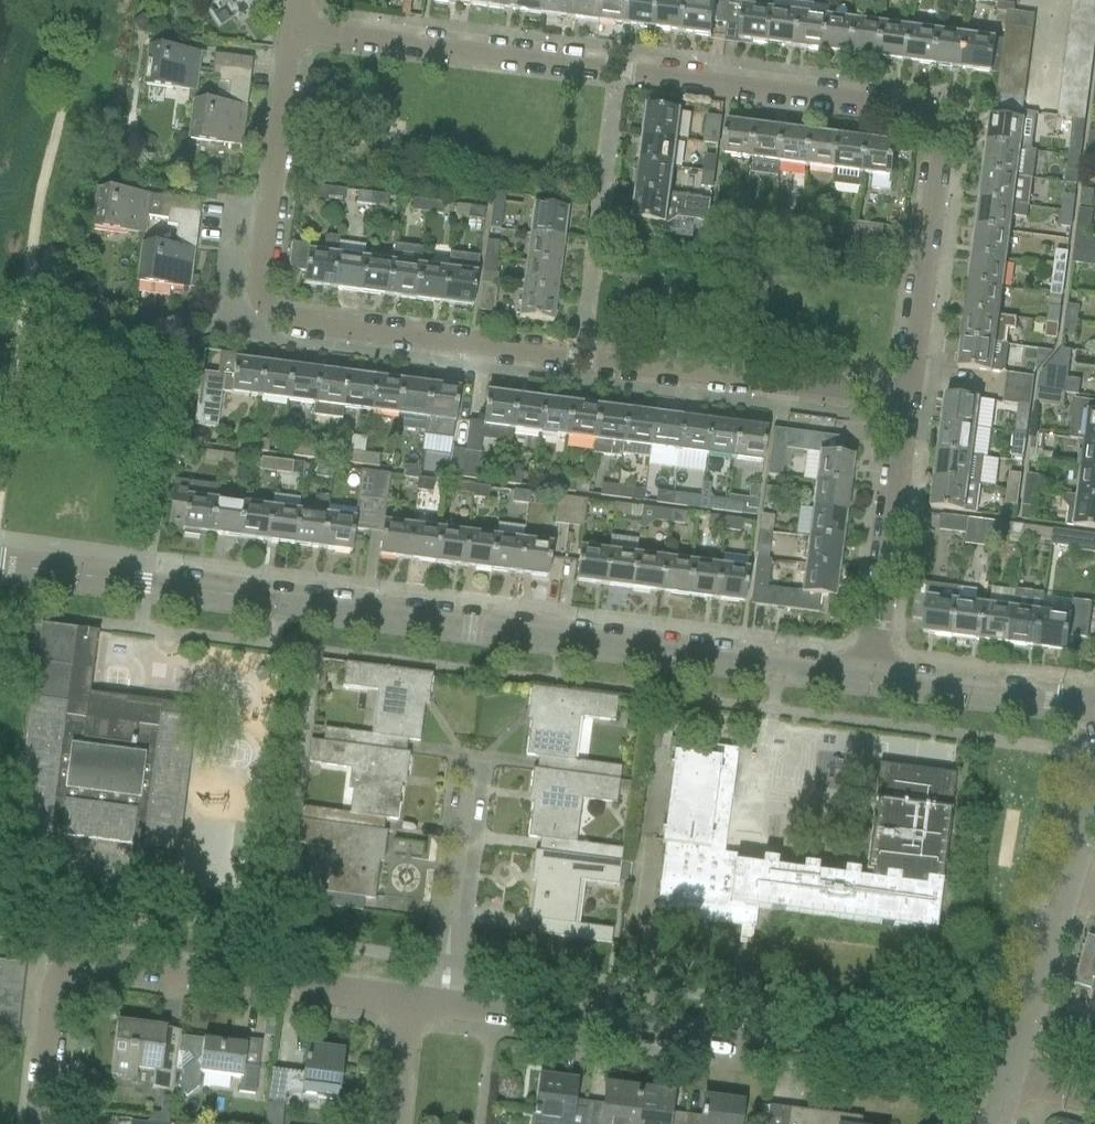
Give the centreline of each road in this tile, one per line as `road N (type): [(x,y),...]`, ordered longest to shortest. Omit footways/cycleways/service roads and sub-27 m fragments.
road 1 (residential): [(909,400),(945,136),(936,123),(915,113),(292,30)]
road 2 (residential): [(909,400),(301,323),(269,311),(259,286),(292,30)]
road 3 (residential): [(871,681),(0,564)]
road 4 (residential): [(444,1004),(1006,1077)]
road 5 (residential): [(42,1123),(55,998),(68,970),(100,960),(408,999)]
road 6 (residential): [(871,681),(909,400)]
road 7 (residential): [(444,1004),(475,739)]
road 8 (residential): [(1094,710),(871,681)]
road 9 (residential): [(1006,1077),(1064,875)]
road 10 (residential): [(394,1123),(408,999)]

